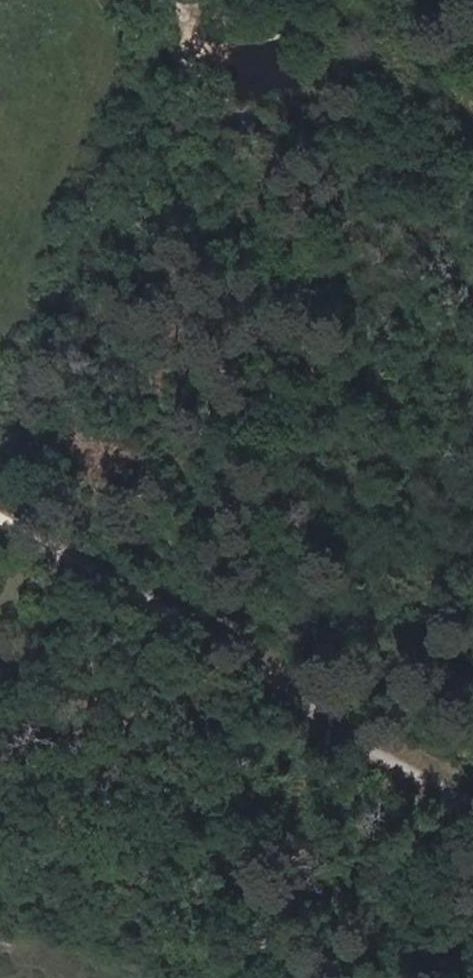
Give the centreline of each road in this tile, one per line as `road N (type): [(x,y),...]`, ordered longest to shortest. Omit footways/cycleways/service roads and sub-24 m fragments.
road 1 (track): [(165,641),(161,600),(113,568),(0,527)]

